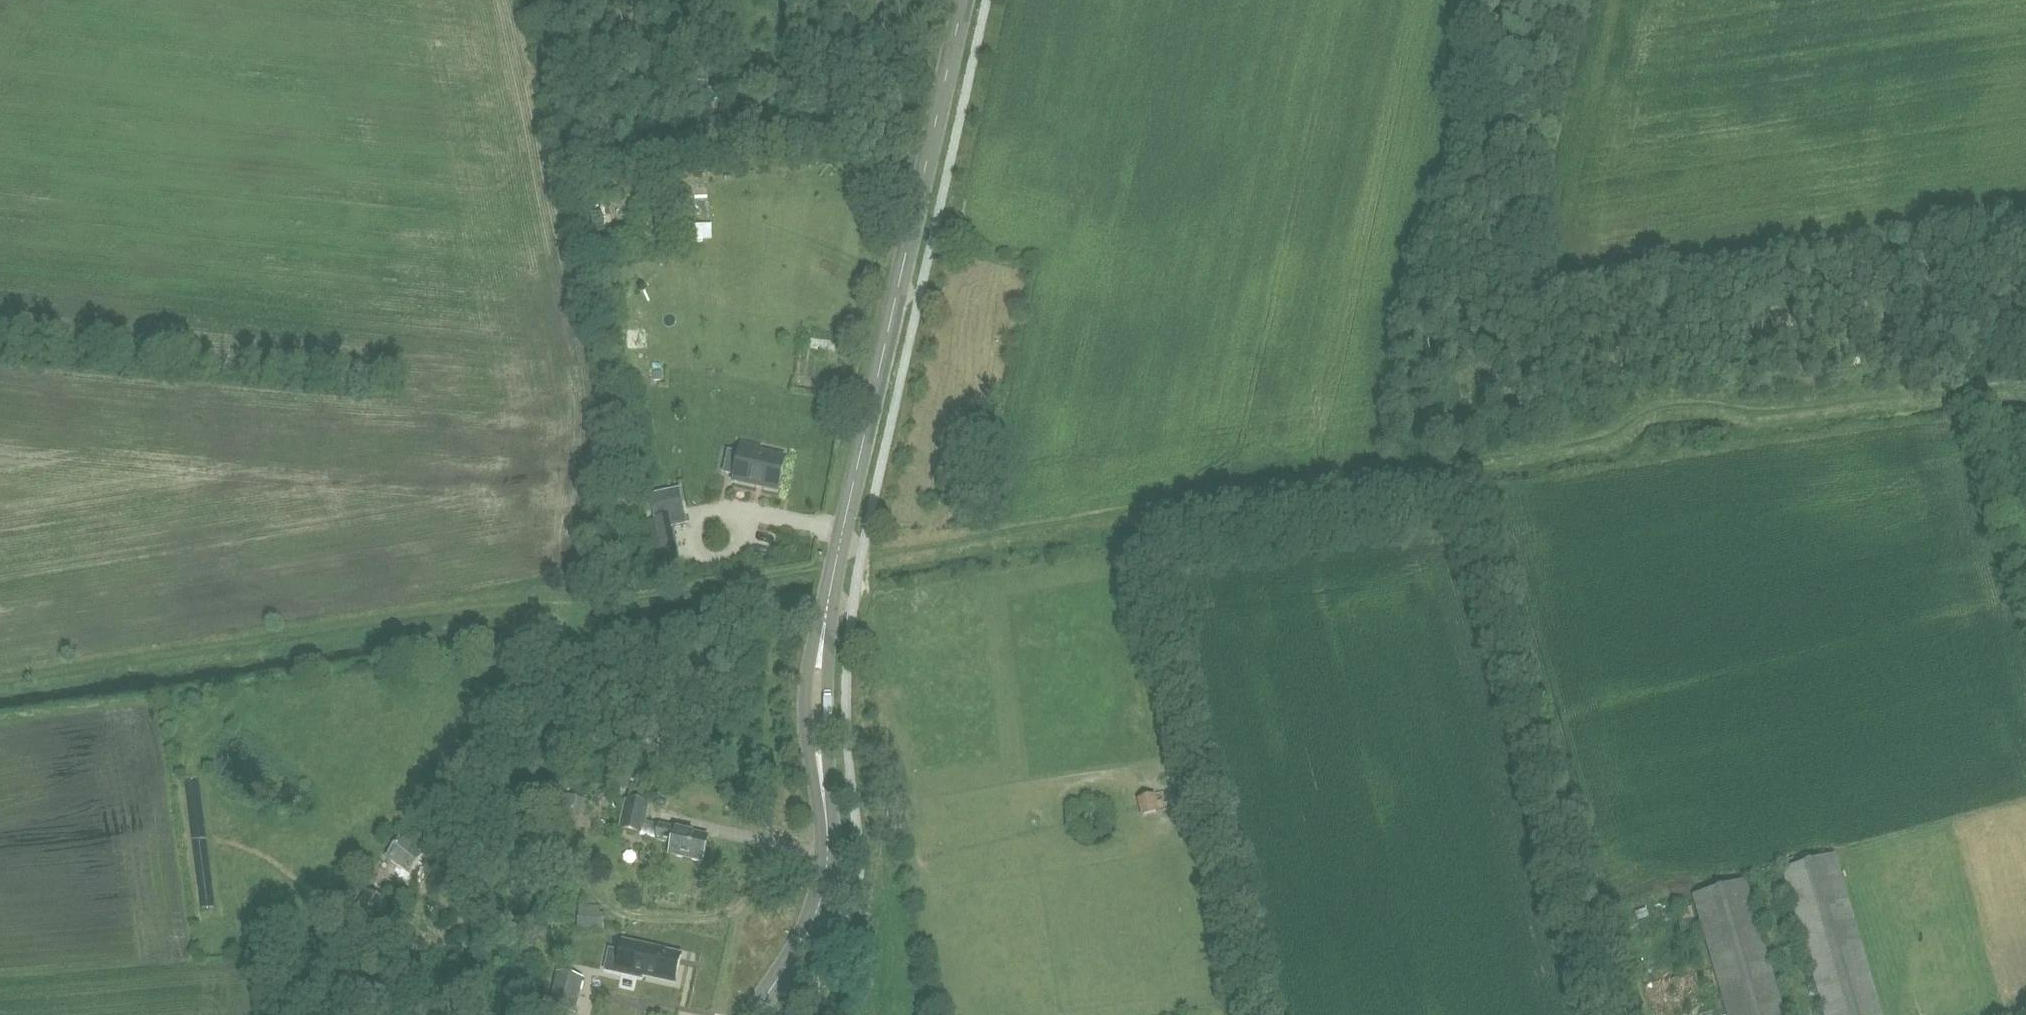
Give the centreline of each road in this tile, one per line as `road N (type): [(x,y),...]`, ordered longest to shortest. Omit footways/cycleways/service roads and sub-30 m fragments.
road 1 (tertiary): [(963,0),(835,565)]
road 2 (track): [(827,606),(524,657)]
road 3 (tertiary): [(753,1014),(803,941),(822,894),(824,803)]
road 4 (tertiary): [(824,626),(804,711),(824,803)]
road 5 (tertiary): [(824,803),(824,626)]

